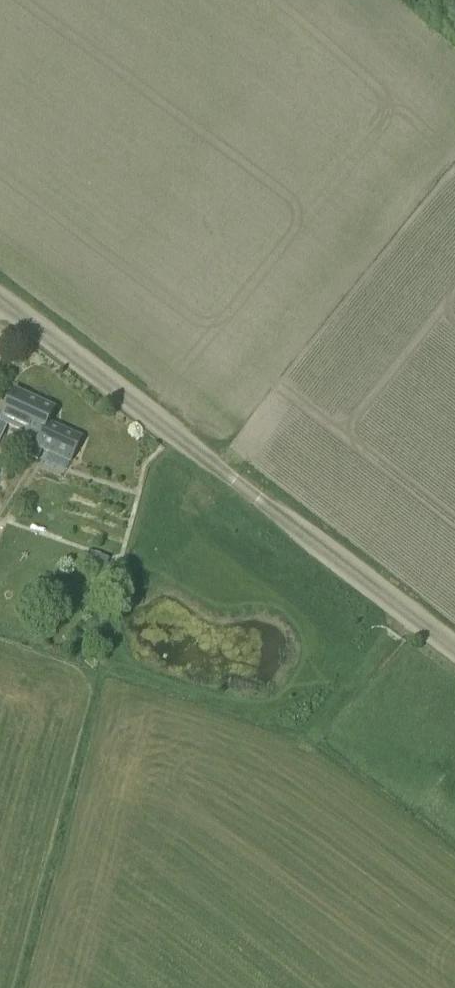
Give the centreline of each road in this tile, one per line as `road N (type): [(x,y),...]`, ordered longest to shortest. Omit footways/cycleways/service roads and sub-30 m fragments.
road 1 (unclassified): [(454,650),(0,300)]

